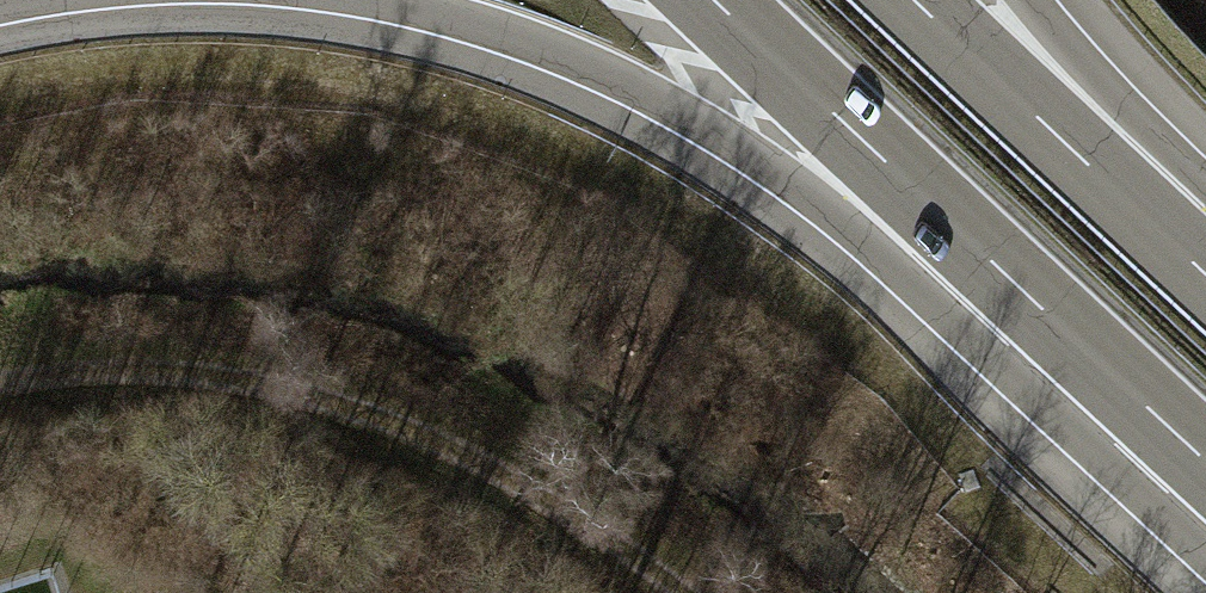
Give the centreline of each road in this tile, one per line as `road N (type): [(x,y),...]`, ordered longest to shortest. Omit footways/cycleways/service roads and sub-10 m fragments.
road 1 (motorway): [(339,0),(543,53),(699,129),(918,269),(1205,485)]
road 2 (track): [(0,382),(148,370),(216,375),(351,408),(496,473),(680,592)]
road 3 (motorway): [(712,0),(1205,466)]
road 4 (motorway): [(1196,265),(916,0)]
road 5 (motorway): [(1196,265),(1028,0)]

